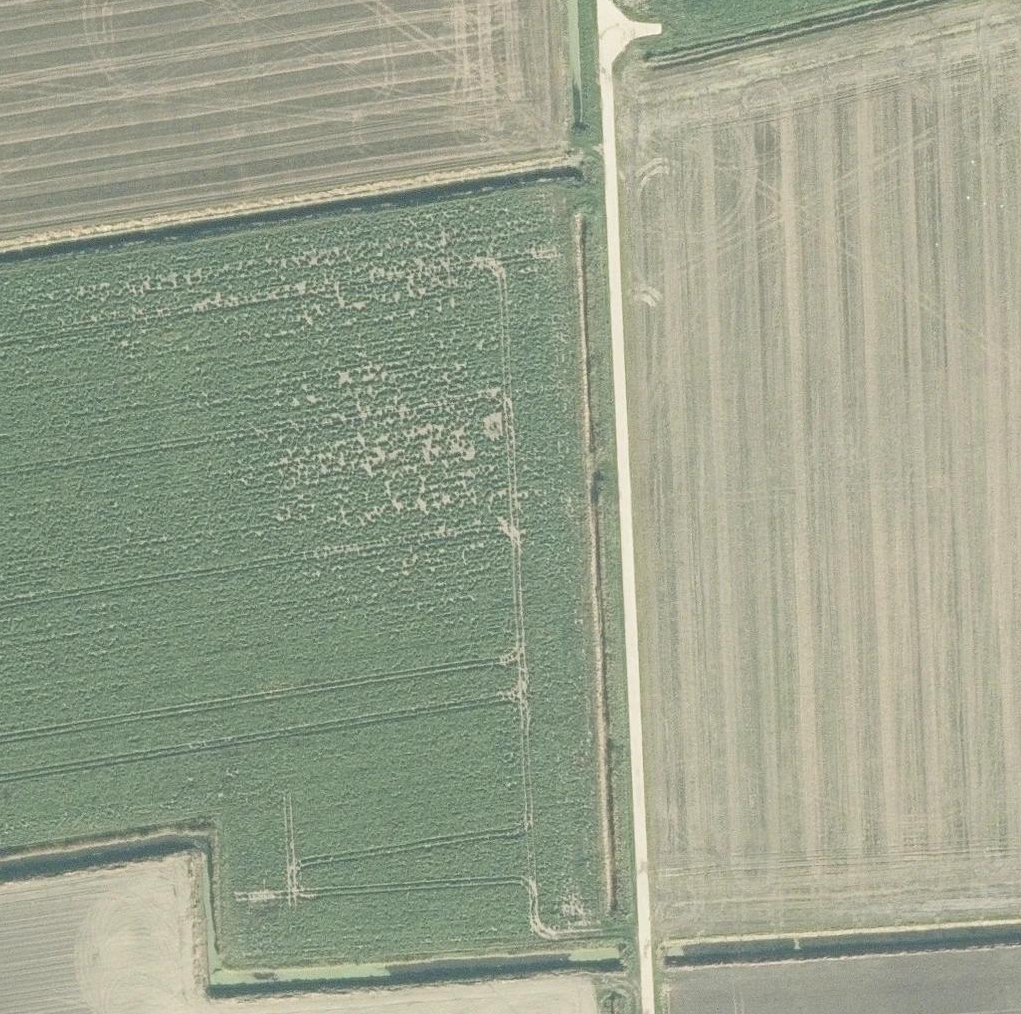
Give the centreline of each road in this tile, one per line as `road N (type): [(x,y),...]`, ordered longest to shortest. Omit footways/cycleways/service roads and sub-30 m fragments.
road 1 (track): [(647,1013),(601,0)]

